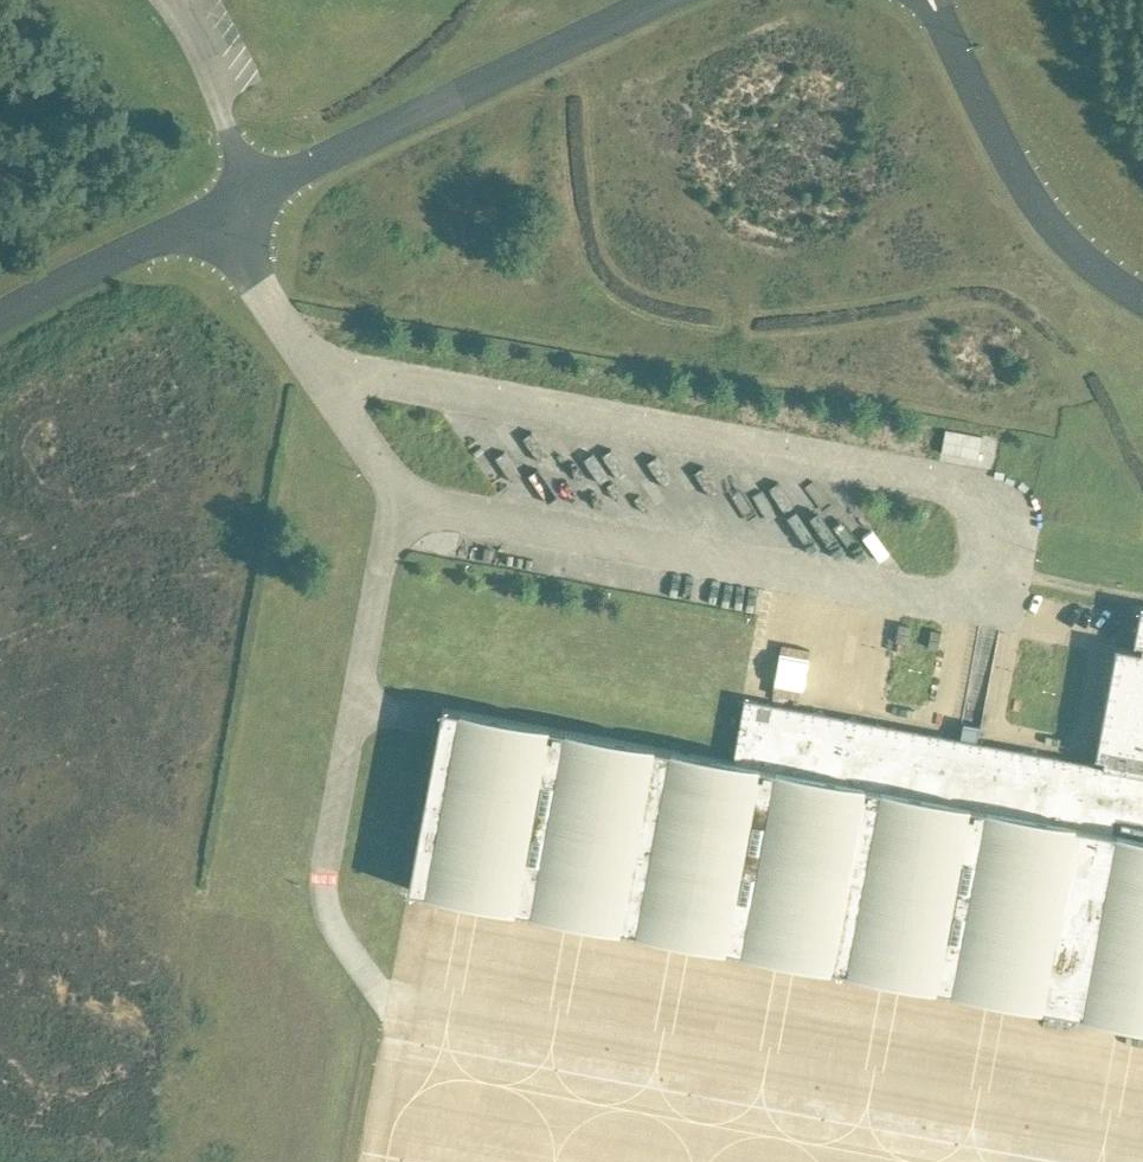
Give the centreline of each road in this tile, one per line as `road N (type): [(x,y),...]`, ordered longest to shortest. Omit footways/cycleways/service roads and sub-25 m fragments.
road 1 (unclassified): [(657,0),(279,177),(0,323)]
road 2 (unclassified): [(1142,302),(1082,257),(974,100),(928,0)]

